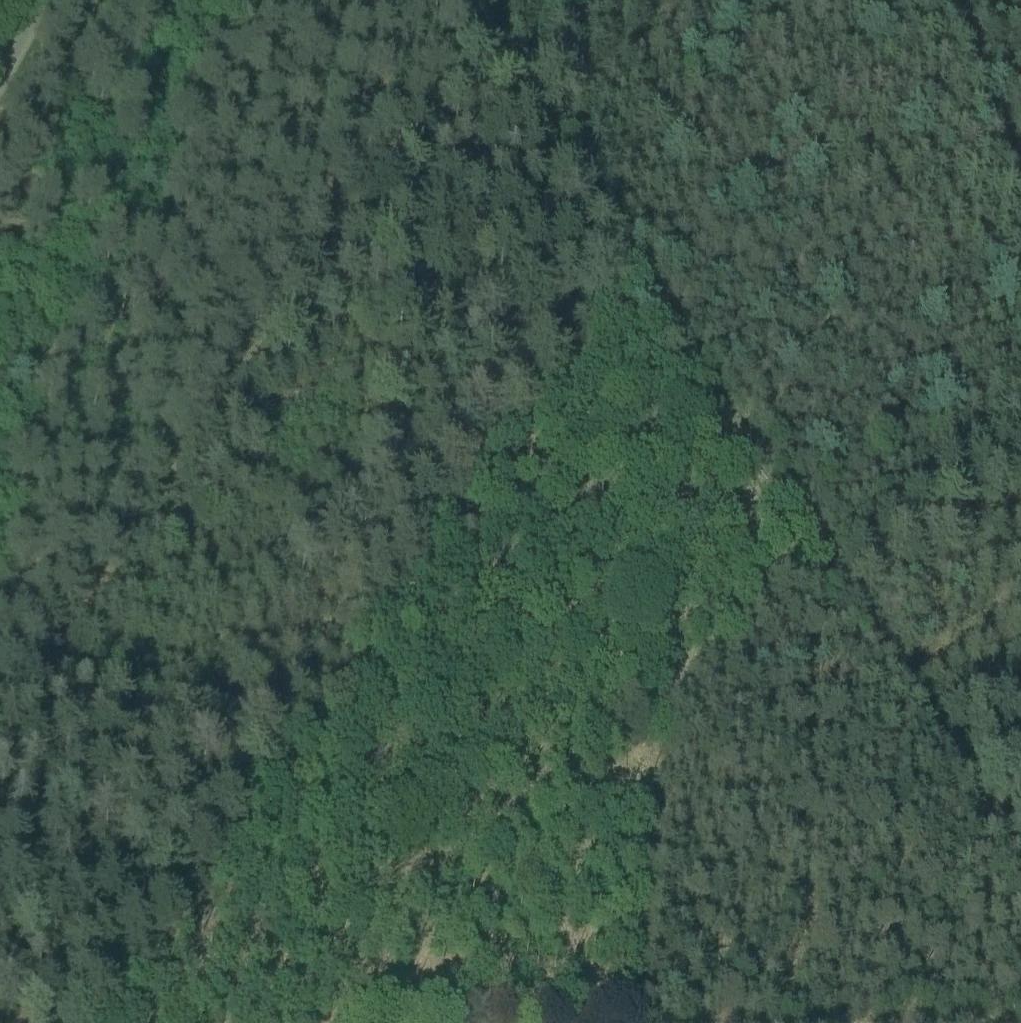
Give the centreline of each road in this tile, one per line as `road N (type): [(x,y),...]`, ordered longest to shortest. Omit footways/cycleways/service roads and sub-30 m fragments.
road 1 (track): [(459,0),(1020,881)]
road 2 (track): [(482,34),(0,717)]
road 3 (track): [(540,124),(678,0)]

